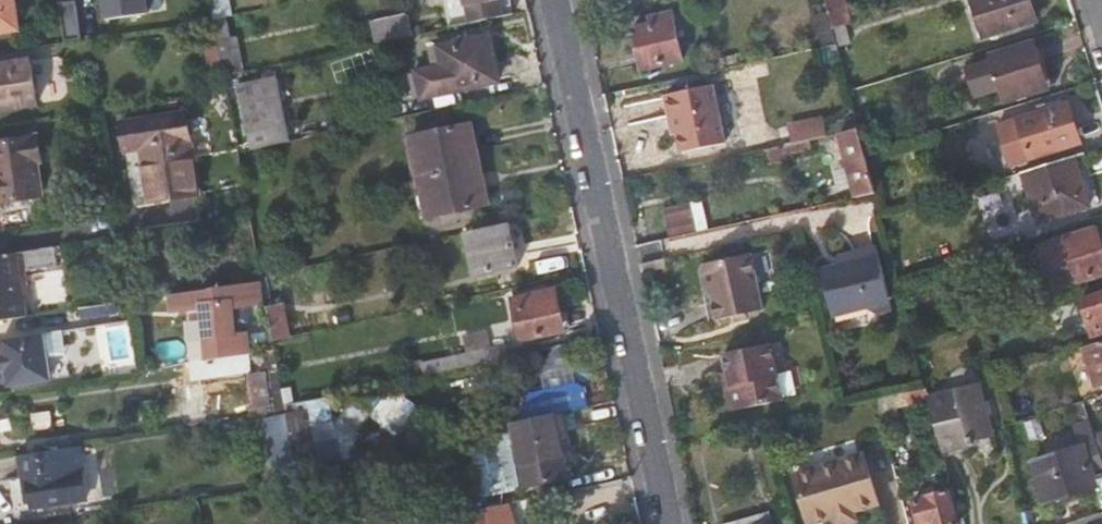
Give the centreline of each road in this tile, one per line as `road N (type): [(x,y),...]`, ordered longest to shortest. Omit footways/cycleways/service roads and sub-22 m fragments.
road 1 (residential): [(670,523),(556,0)]

